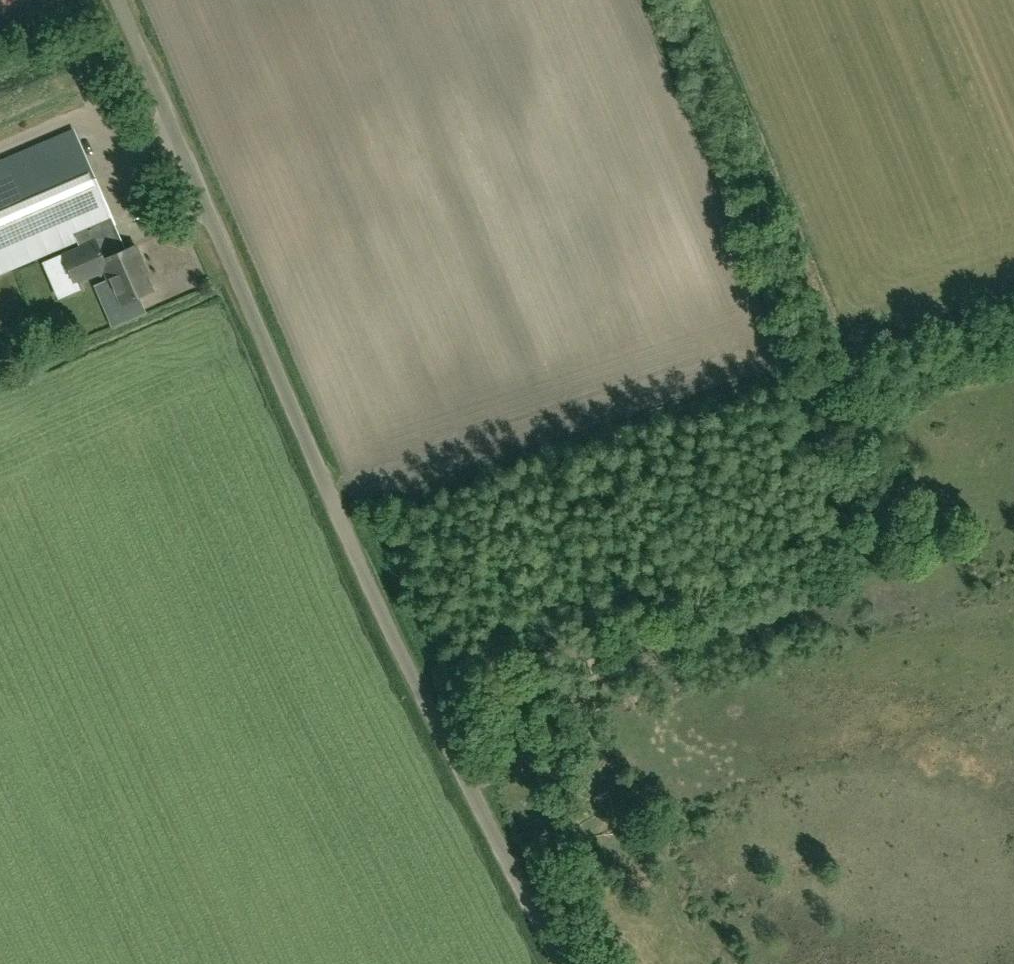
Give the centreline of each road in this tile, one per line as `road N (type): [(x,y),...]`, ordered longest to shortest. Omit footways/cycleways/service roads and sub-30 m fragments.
road 1 (unclassified): [(562,963),(362,570),(117,0)]
road 2 (track): [(469,785),(512,764),(516,713),(532,689),(648,646)]

